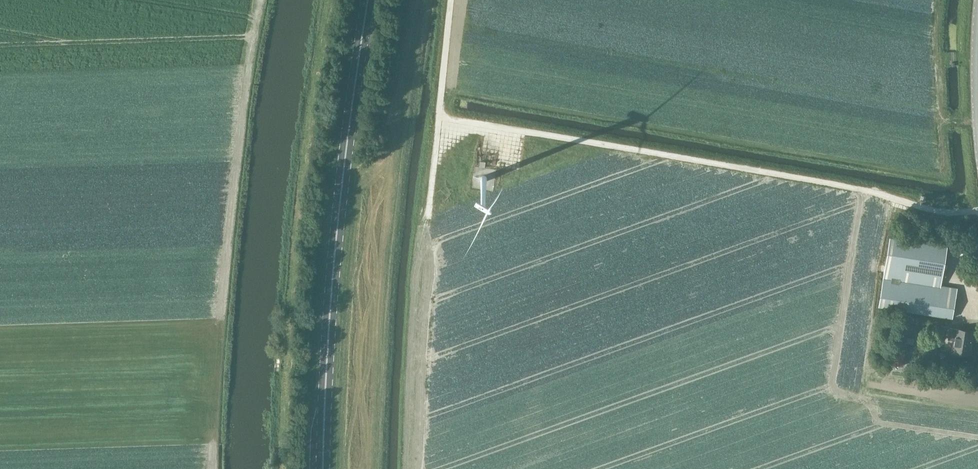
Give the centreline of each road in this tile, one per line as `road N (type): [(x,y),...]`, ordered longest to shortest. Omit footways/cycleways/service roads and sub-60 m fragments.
road 1 (primary): [(324,468),(339,211),(369,0)]

